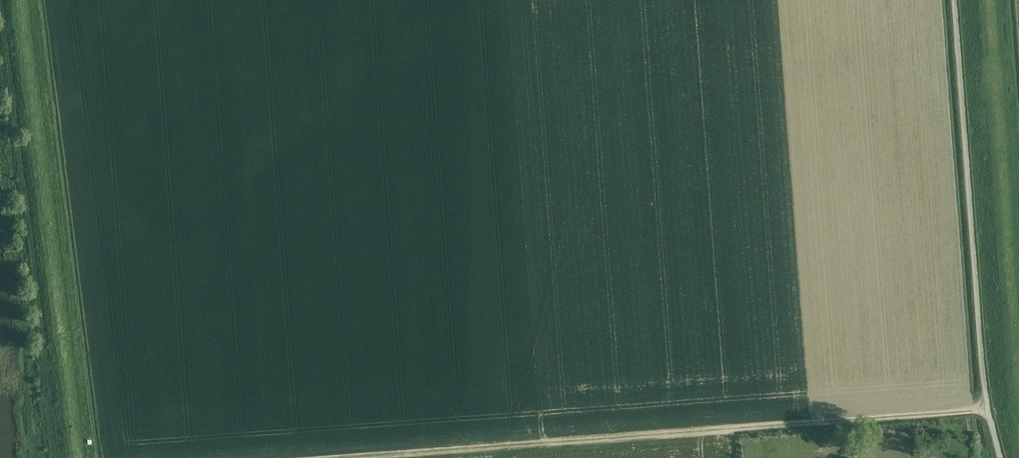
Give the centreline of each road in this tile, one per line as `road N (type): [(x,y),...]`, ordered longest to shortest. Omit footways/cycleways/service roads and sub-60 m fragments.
road 1 (unclassified): [(1002,457),(977,317),(952,0)]

